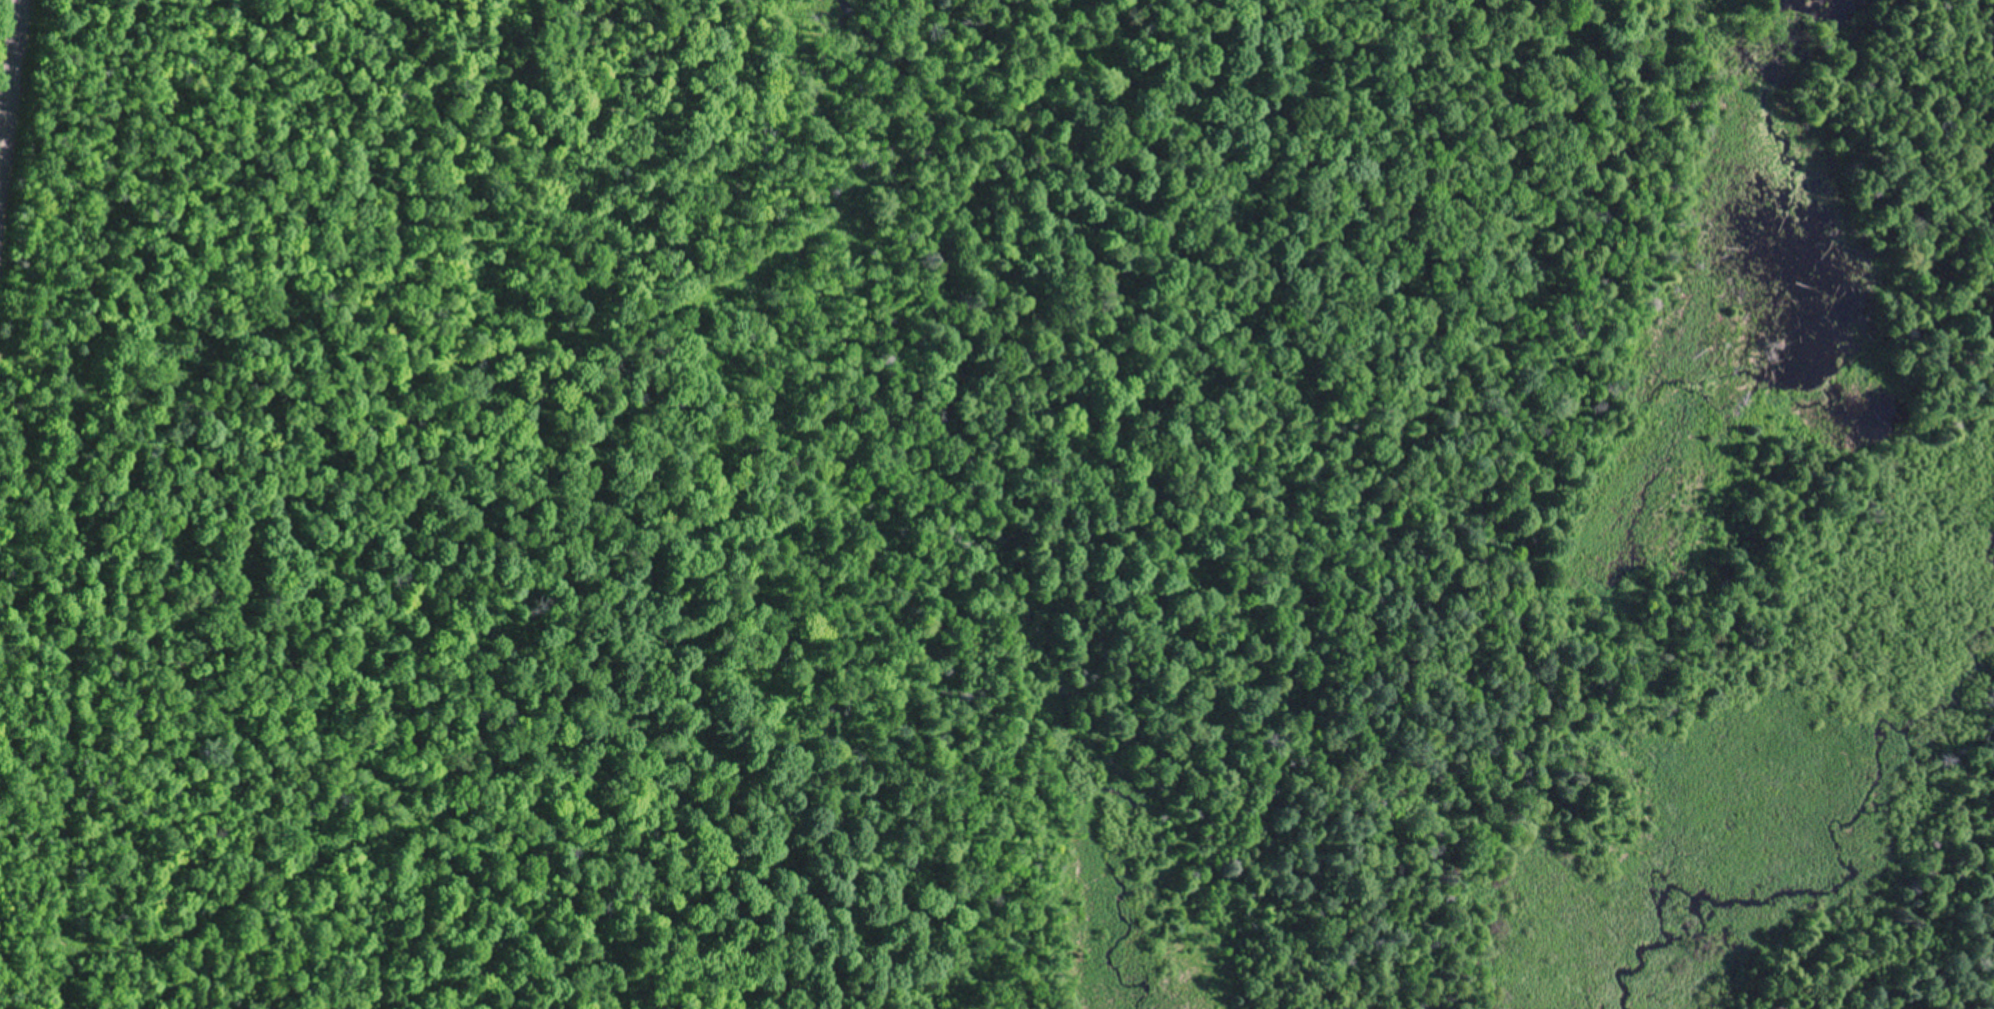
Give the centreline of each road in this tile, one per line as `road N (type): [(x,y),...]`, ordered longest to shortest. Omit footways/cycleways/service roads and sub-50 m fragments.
road 1 (tertiary): [(23,0),(0,211)]

